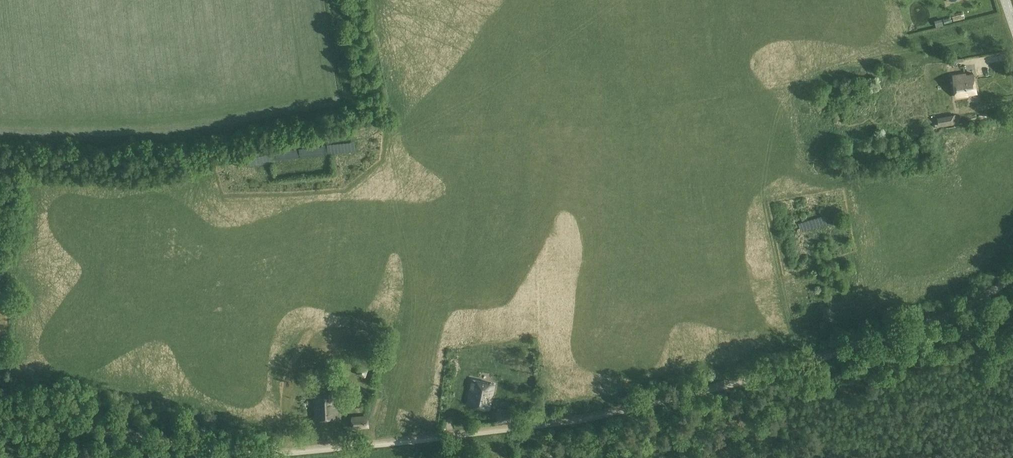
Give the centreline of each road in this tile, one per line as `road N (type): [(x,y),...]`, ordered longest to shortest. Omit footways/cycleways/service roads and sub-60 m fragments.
road 1 (track): [(0,412),(263,450),(512,424),(775,368),(928,323),(1012,273)]

